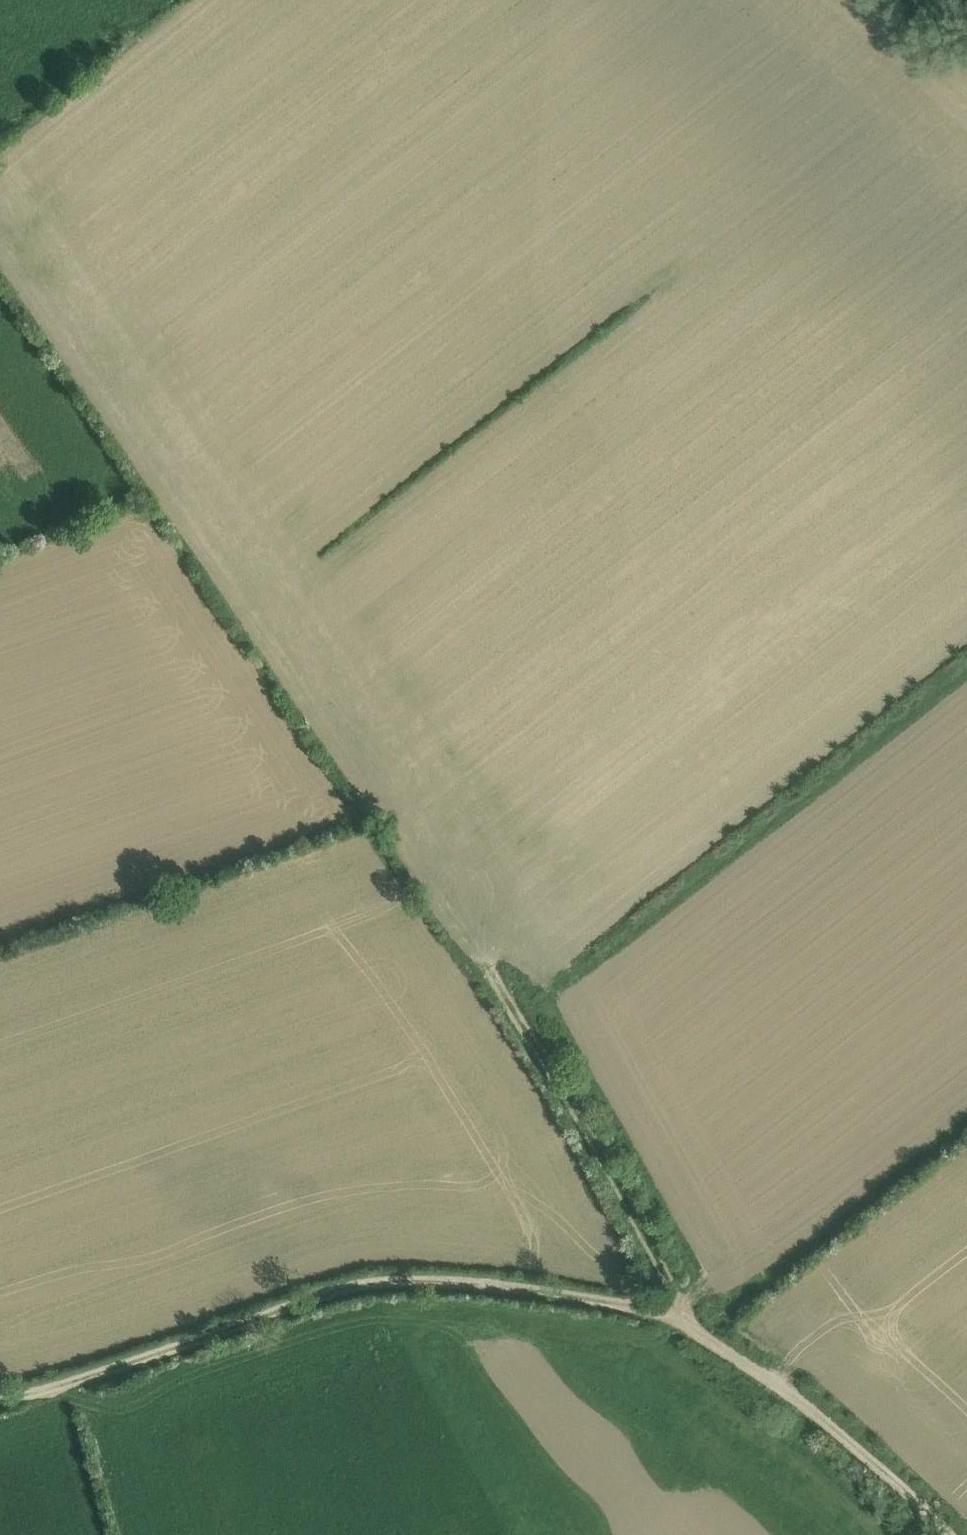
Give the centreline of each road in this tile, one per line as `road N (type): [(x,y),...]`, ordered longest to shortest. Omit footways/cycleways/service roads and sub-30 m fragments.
road 1 (track): [(687,1323),(574,1293),(407,1283),(0,1397)]
road 2 (track): [(505,992),(677,1291),(687,1323)]
road 3 (track): [(949,1534),(782,1387),(687,1323)]

